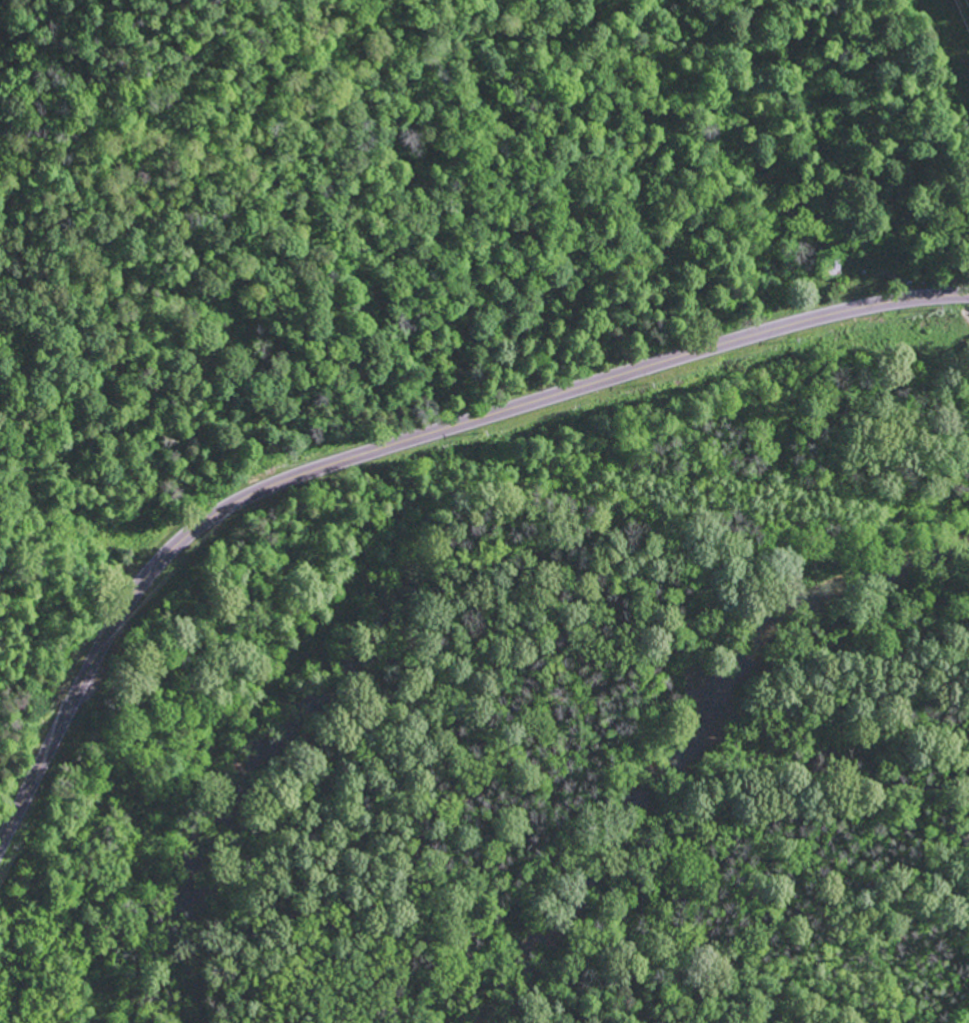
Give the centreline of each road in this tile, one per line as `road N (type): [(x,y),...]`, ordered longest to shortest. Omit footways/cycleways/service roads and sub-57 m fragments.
road 1 (primary): [(968,296),(868,306),(743,338),(239,501),(177,548),(131,600),(0,850)]

